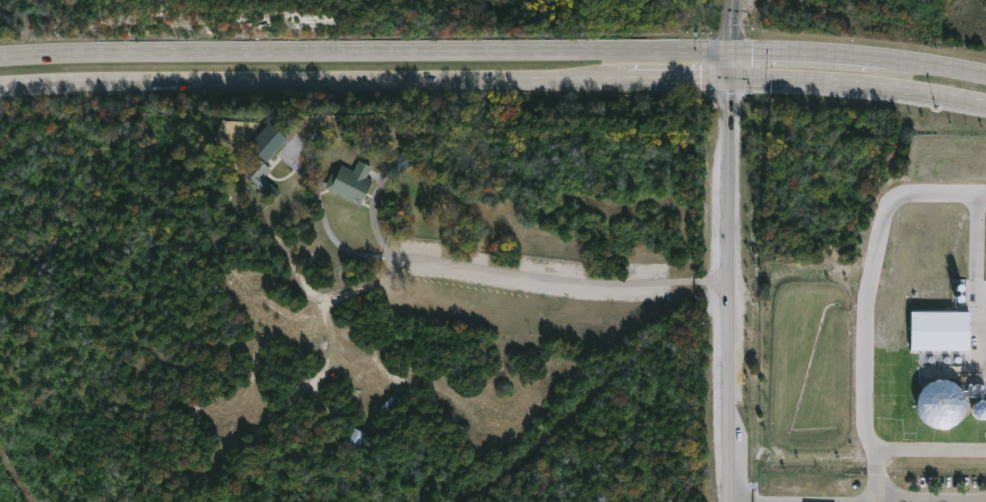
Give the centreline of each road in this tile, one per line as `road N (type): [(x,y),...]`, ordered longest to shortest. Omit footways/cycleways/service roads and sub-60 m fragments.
road 1 (primary): [(0,91),(278,80),(806,79),(985,104)]
road 2 (primary): [(985,75),(805,50),(195,51),(0,60)]
road 3 (tertiary): [(732,80),(734,501)]

